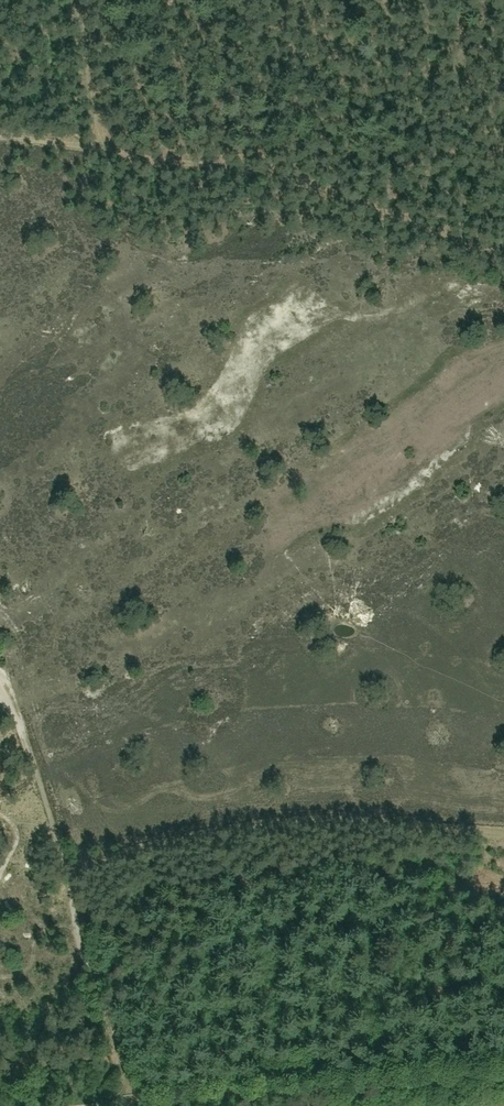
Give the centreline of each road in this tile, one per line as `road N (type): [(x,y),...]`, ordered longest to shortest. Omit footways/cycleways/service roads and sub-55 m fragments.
road 1 (track): [(503,1069),(119,1105)]

